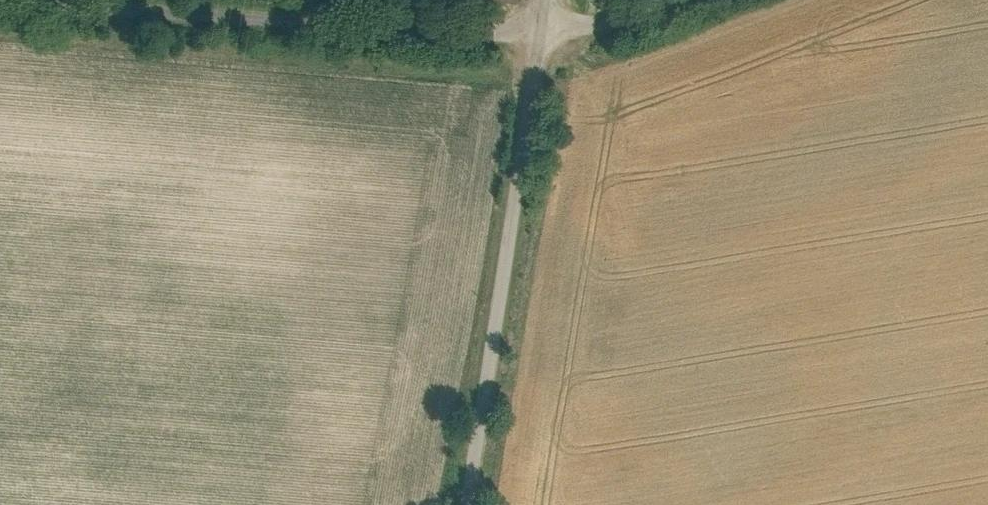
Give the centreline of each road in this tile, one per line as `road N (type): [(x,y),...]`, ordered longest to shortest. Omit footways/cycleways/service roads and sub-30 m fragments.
road 1 (unclassified): [(544,34),(445,36),(0,1)]
road 2 (unclassified): [(472,504),(544,34)]
road 3 (unclassified): [(678,0),(617,23),(544,34)]

